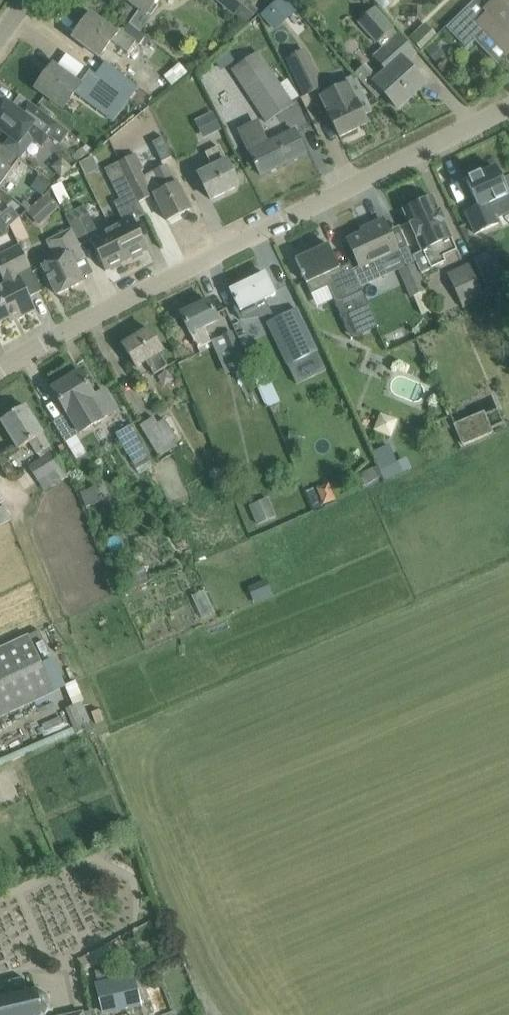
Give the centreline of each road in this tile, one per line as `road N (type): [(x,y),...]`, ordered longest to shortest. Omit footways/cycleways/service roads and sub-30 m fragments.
road 1 (residential): [(0,372),(508,107)]

